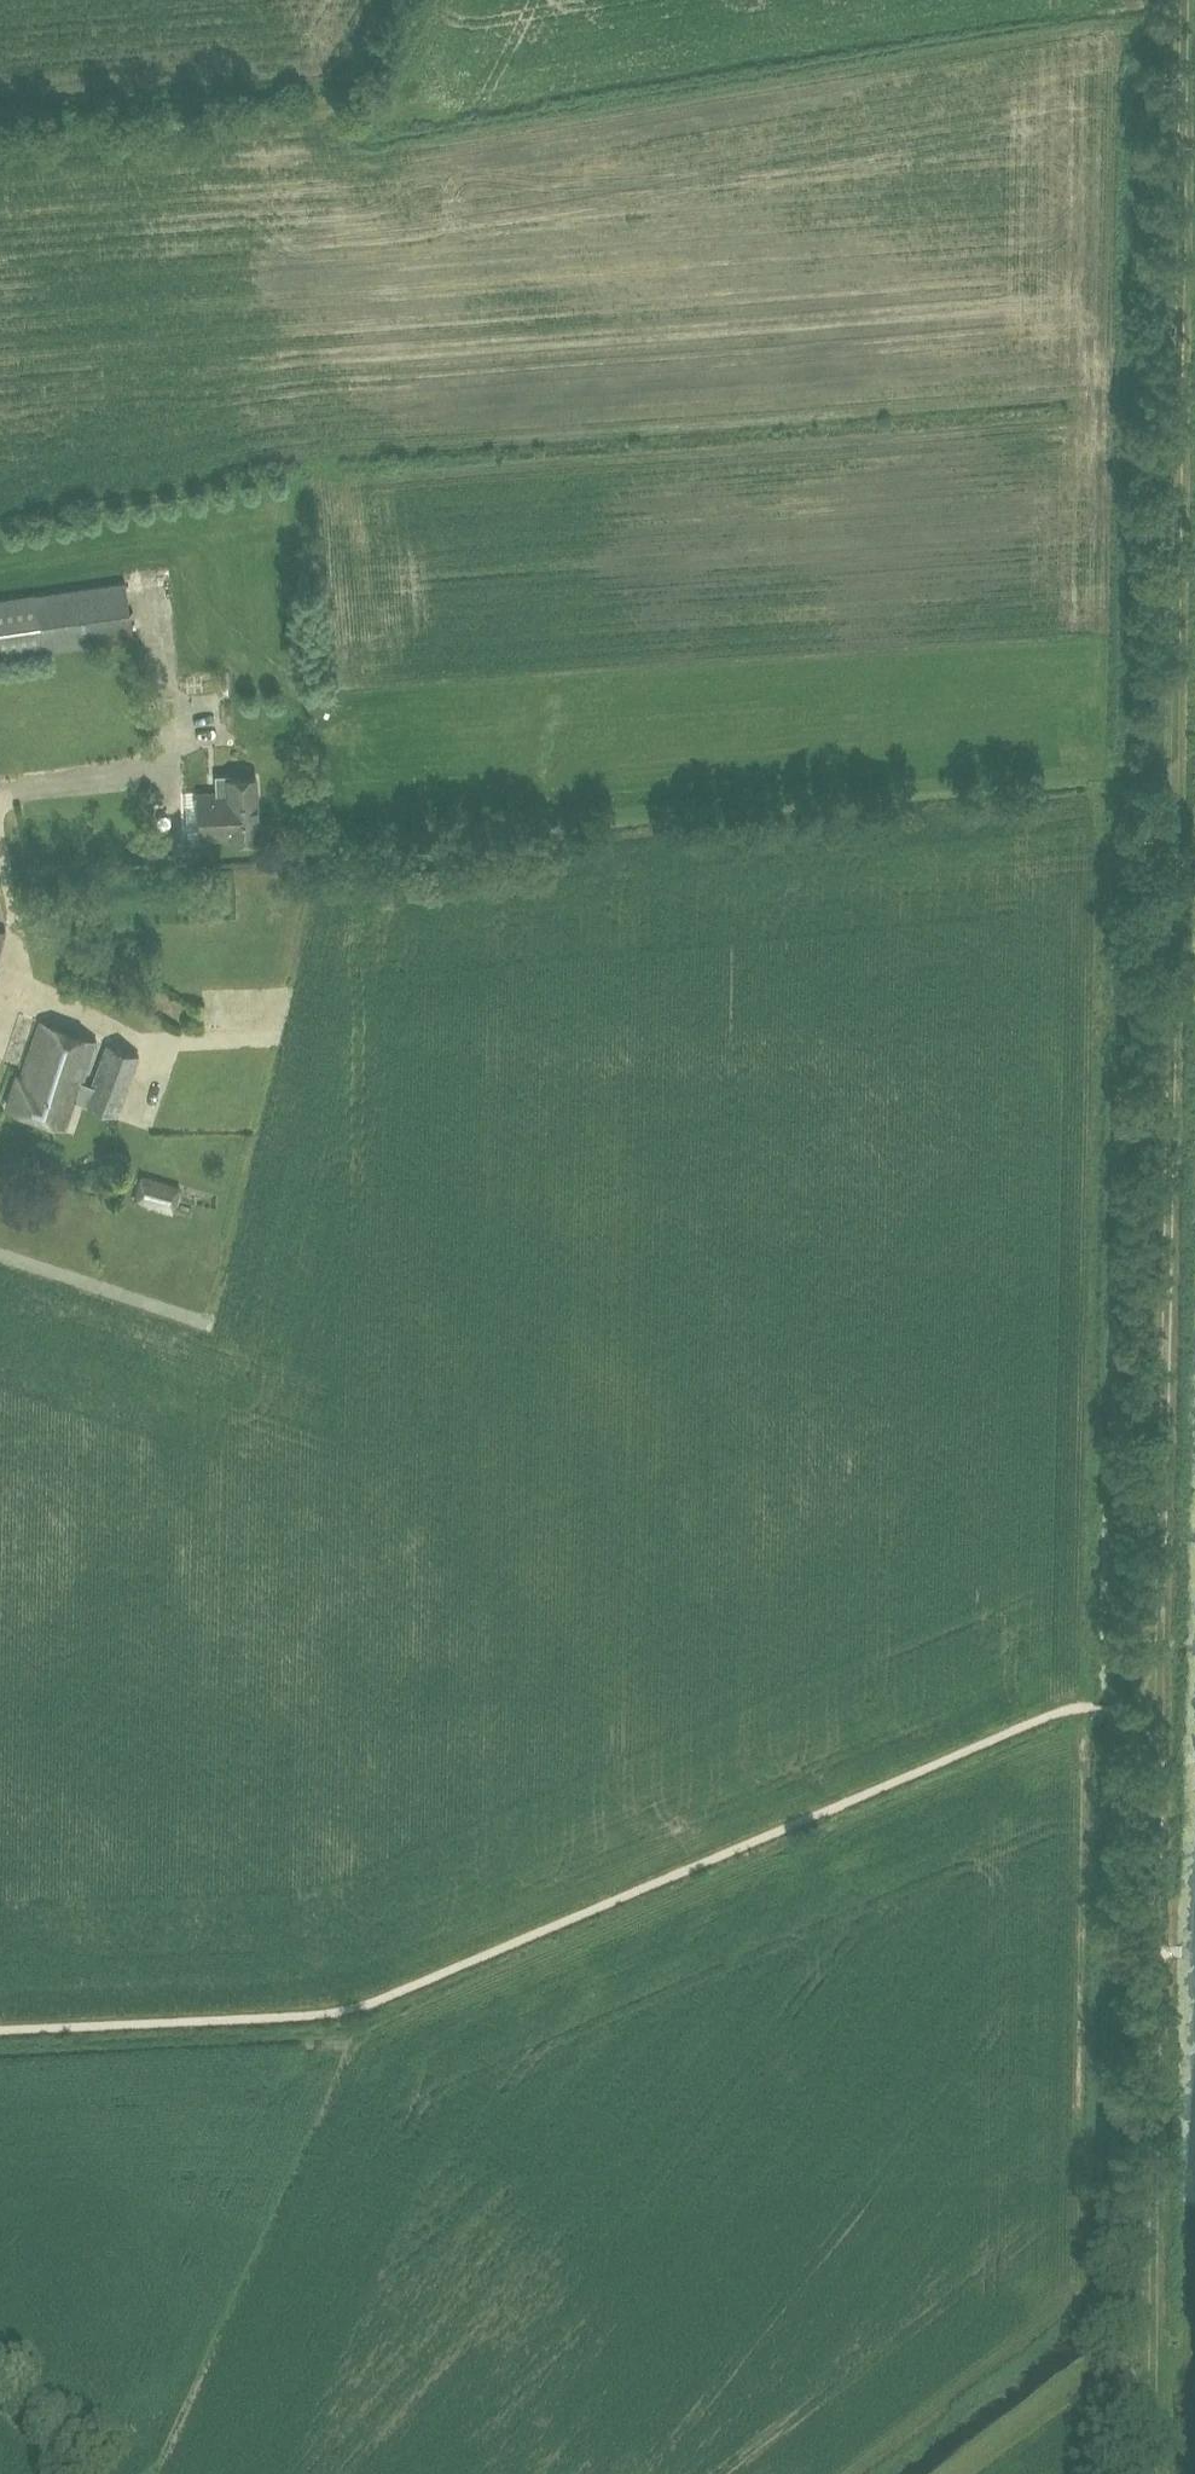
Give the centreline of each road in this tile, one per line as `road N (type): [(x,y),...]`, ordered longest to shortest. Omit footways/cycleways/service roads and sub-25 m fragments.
road 1 (track): [(1186,0),(1162,1753)]
road 2 (track): [(1160,1952),(1151,2473)]
road 3 (track): [(1162,1753),(1160,1952)]

